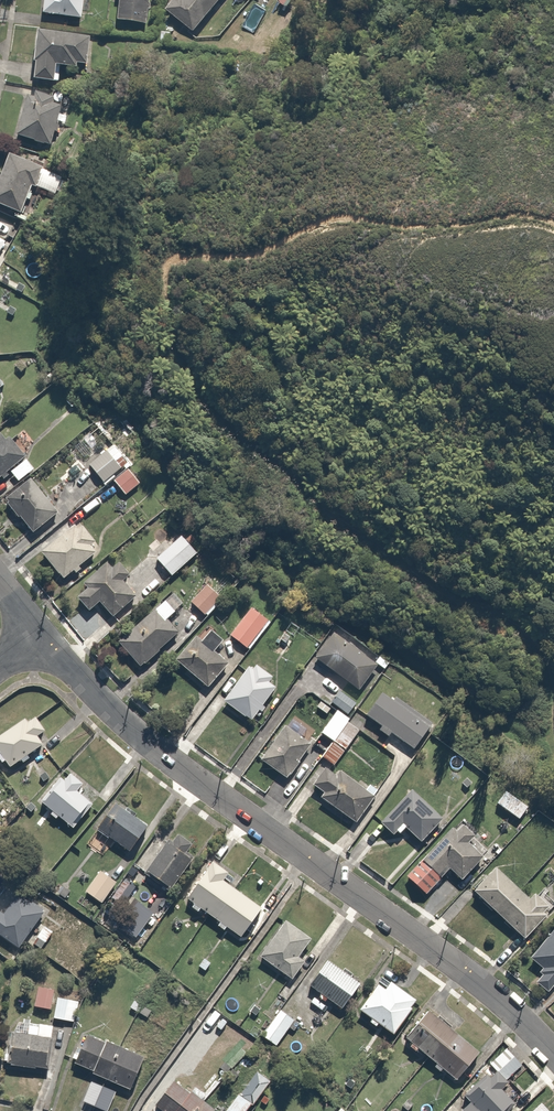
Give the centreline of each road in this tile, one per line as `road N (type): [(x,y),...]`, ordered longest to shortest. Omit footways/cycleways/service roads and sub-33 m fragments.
road 1 (residential): [(553,1055),(453,961),(151,747),(38,636)]

